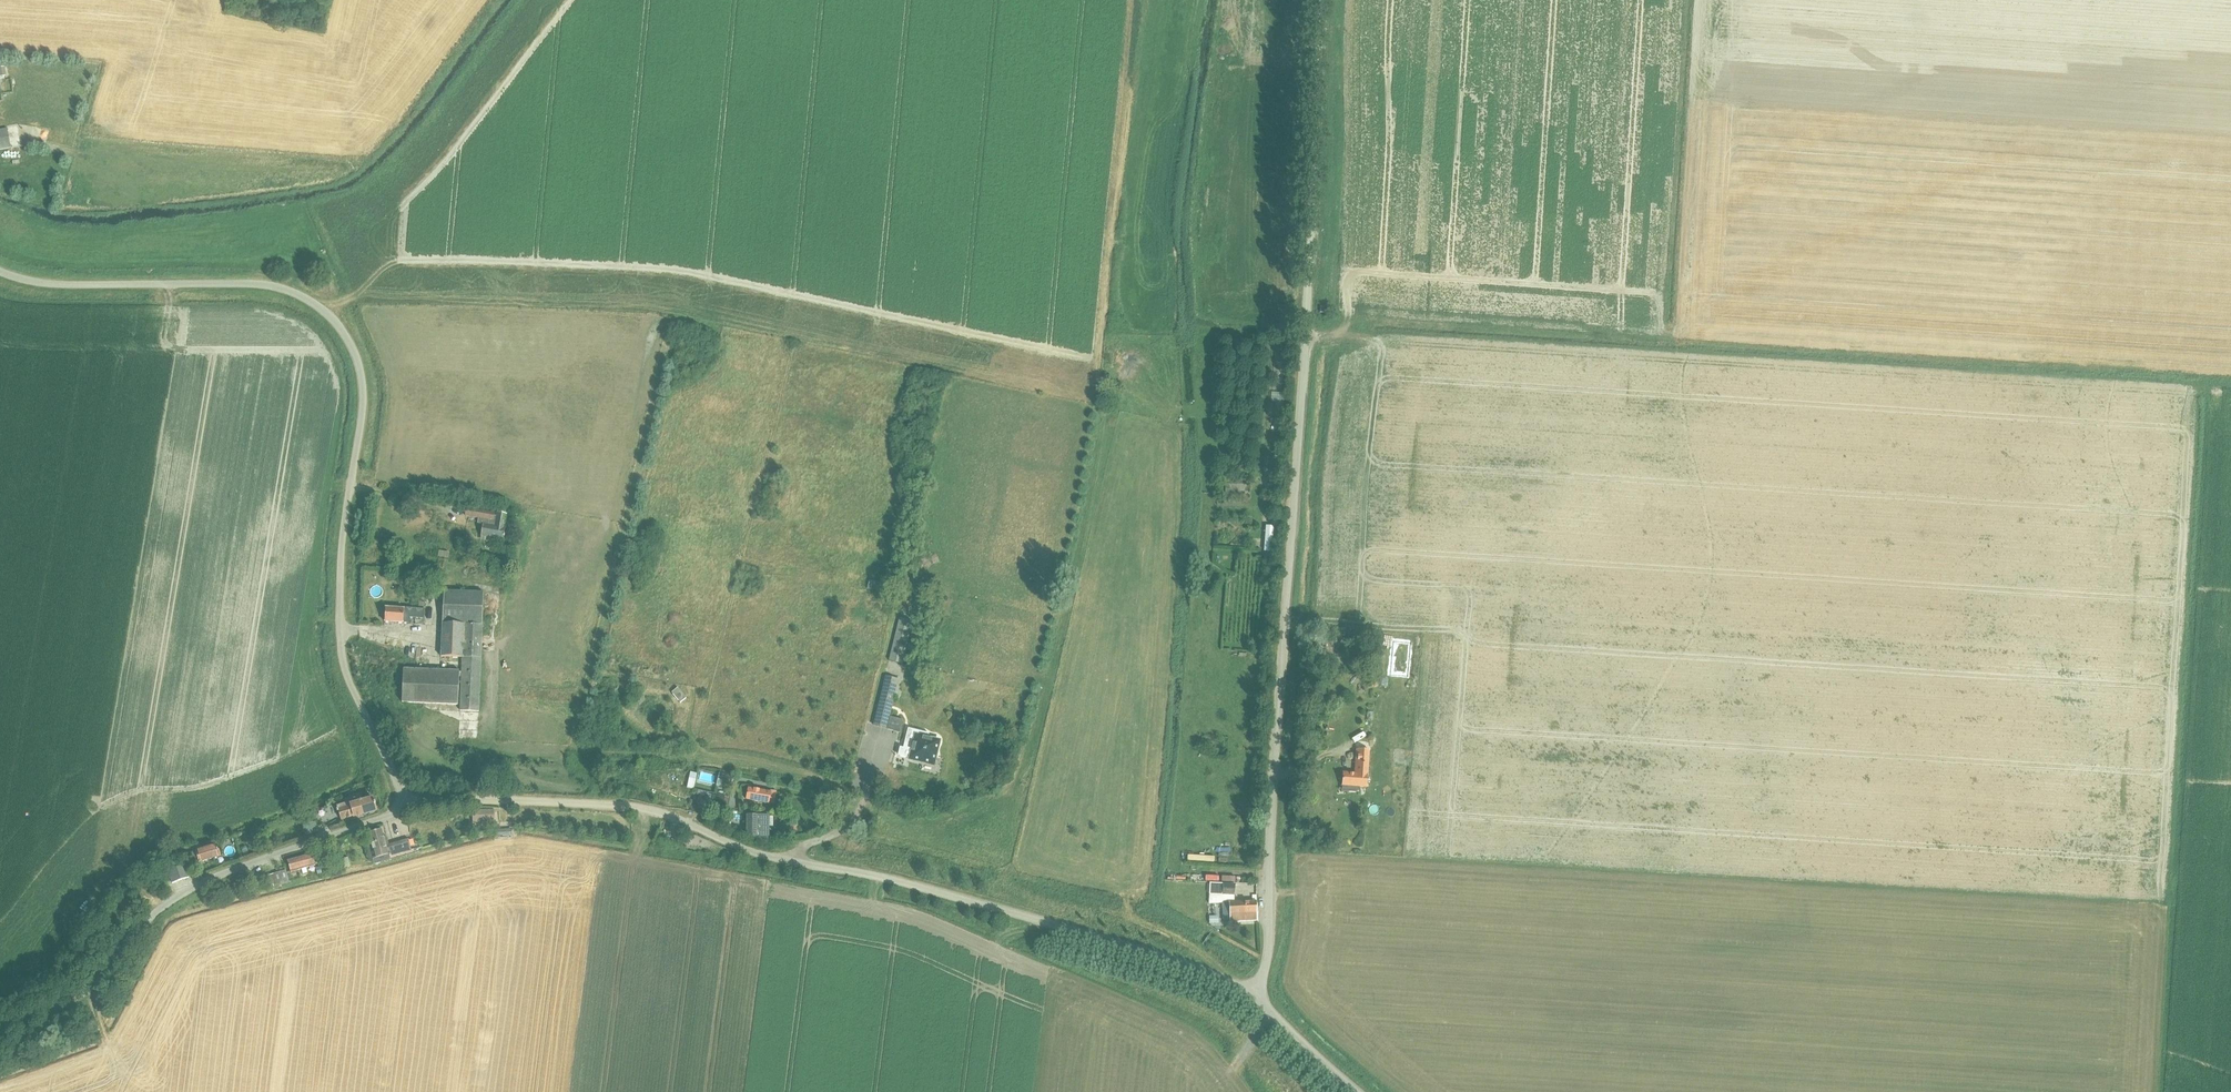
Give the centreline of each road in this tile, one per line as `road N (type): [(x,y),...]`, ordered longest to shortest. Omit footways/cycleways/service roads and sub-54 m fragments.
road 1 (unclassified): [(1250,994),(1266,953),(1318,0)]
road 2 (unclassified): [(1250,994),(1155,954),(927,889),(756,853),(641,808),(482,800),(411,807)]
road 3 (unclassified): [(411,807),(344,665),(342,544),(363,387),(336,322),(293,292),(261,284),(68,284),(0,272)]
road 4 (unclassified): [(0,1034),(78,993),(181,891),(411,807)]
road 5 (unclassified): [(1358,1091),(1250,994)]

